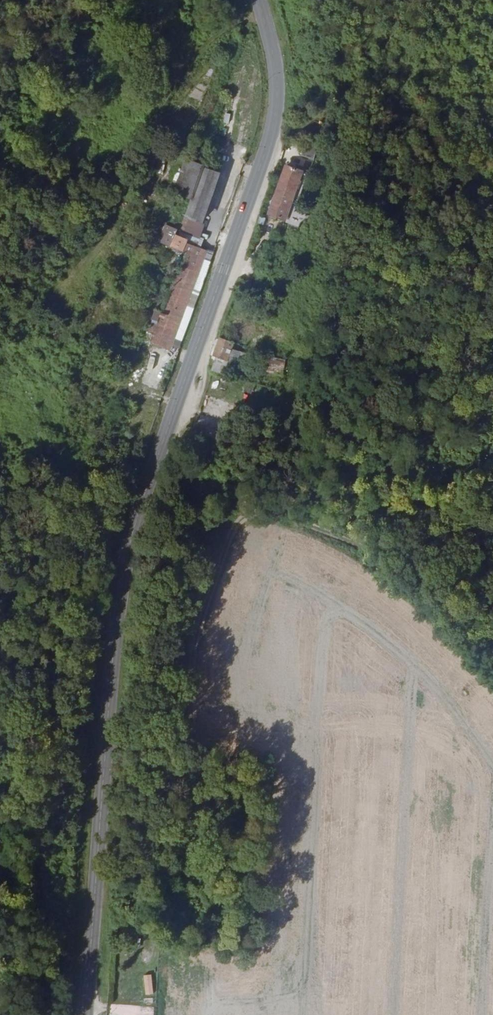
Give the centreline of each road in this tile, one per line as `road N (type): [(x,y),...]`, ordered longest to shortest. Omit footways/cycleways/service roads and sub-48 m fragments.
road 1 (tertiary): [(258,0),(278,89),(273,128),(127,560),(86,1014)]
road 2 (track): [(492,555),(421,562),(282,511),(248,511),(229,538),(200,624),(185,726),(149,741),(106,734)]

